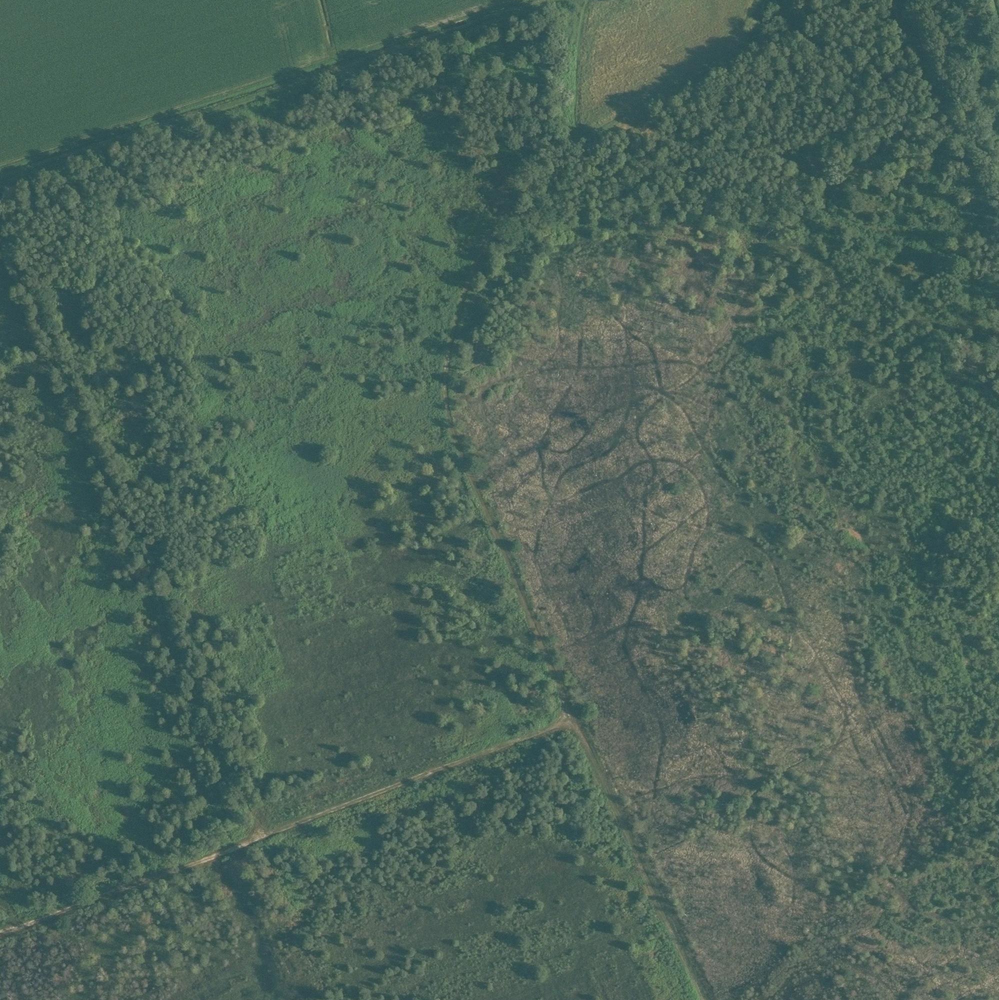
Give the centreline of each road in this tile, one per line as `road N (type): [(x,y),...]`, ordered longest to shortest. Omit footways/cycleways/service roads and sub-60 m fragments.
road 1 (track): [(701,999),(573,718),(0,938)]

